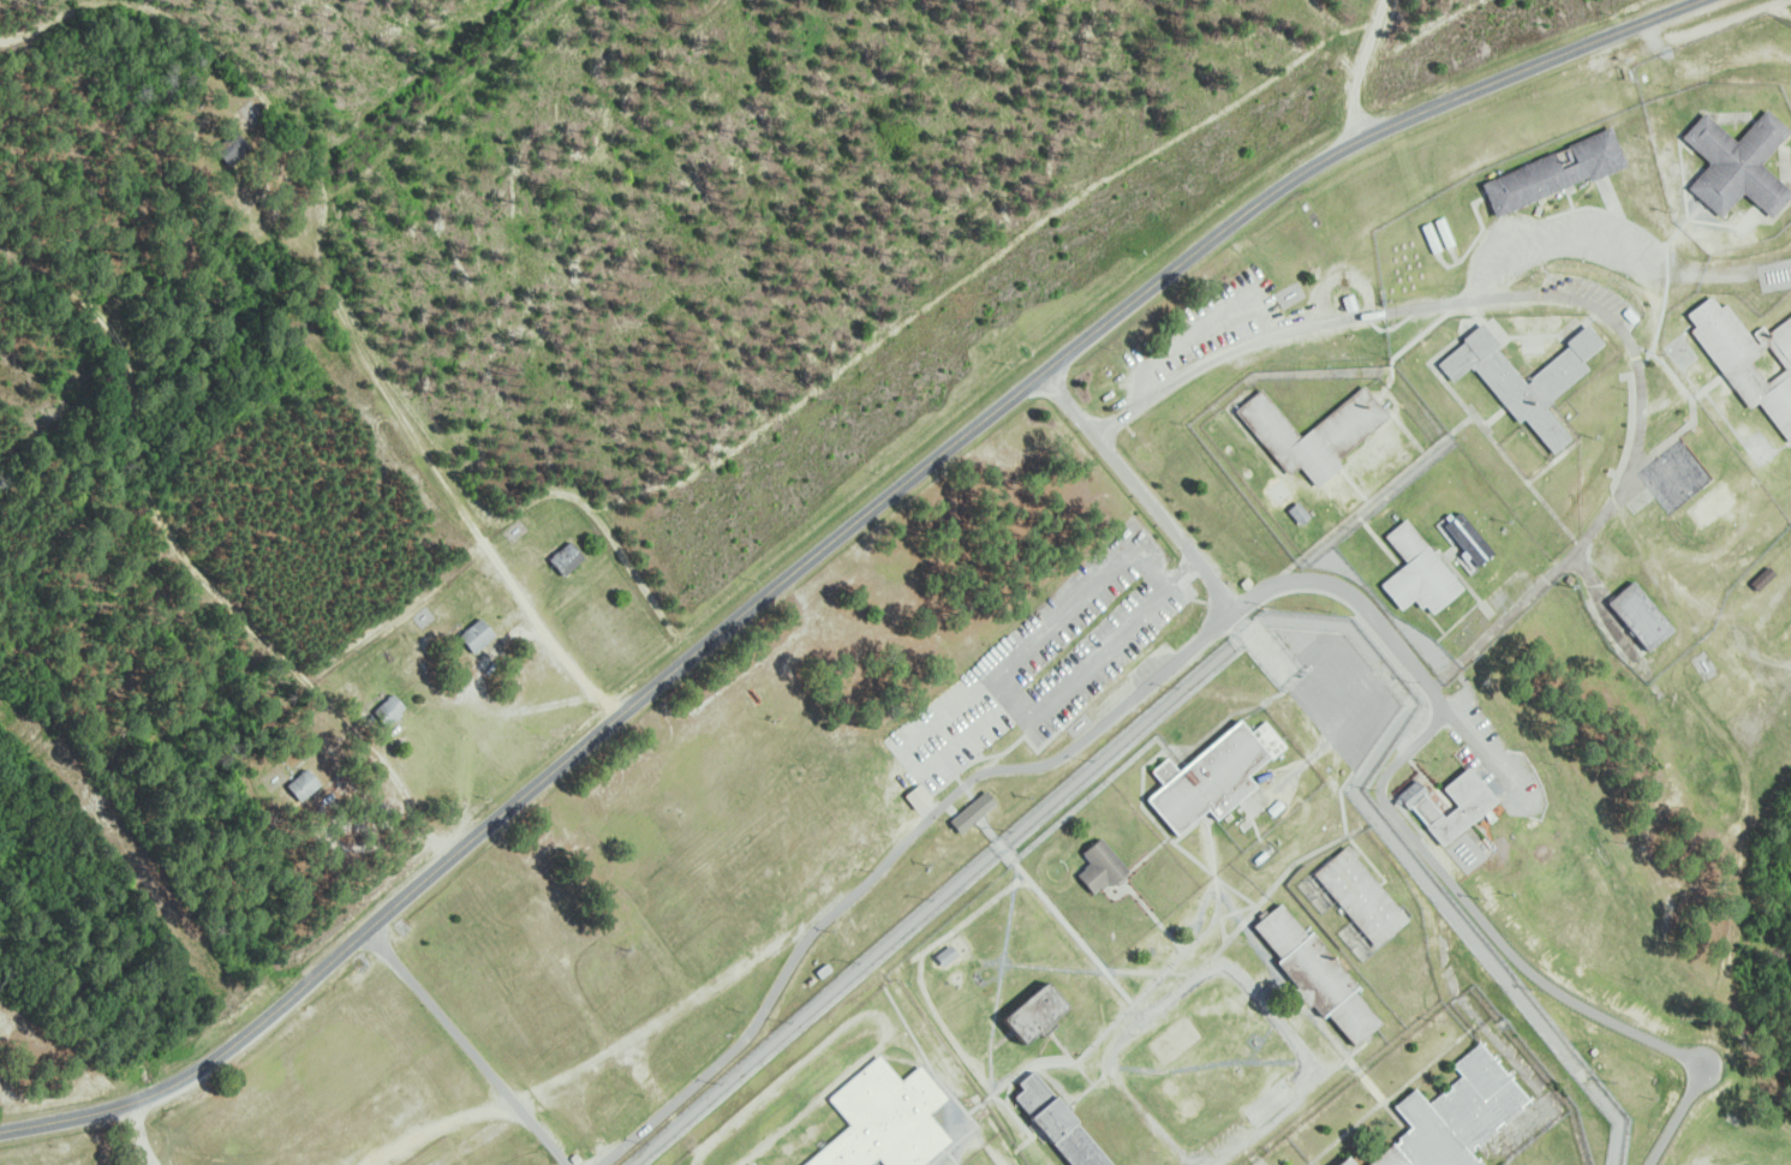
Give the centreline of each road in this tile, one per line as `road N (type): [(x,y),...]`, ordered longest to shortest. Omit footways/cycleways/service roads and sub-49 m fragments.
road 1 (tertiary): [(1708,0),(1325,163),(1211,244),(616,721),(202,1069),(131,1103),(0,1133)]
road 2 (residential): [(1647,1164),(1693,1086),(1690,1061),(1541,980),(1381,799),(1385,776),(1439,723),(1444,706),(1356,595),(1320,579),(1266,587),(1067,753),(973,776),(812,932),(736,1047),(597,1164)]
road 3 (track): [(616,721),(476,539),(382,390),(348,327),(322,249),(318,205),(333,139),(499,0)]
road 4 (track): [(458,852),(348,722),(180,554),(143,474),(114,331),(64,282),(0,250)]
road 5 (residential): [(1045,376),(1236,609)]
road 6 (track): [(1353,149),(1354,77),(1382,0)]

